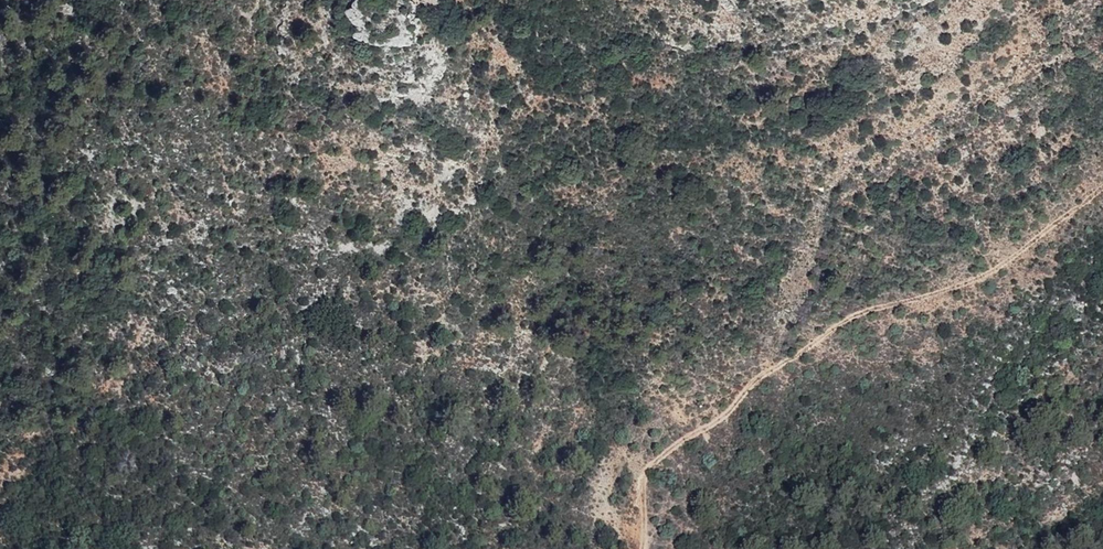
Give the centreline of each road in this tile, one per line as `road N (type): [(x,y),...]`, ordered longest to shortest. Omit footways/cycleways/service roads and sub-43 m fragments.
road 1 (track): [(644,548),(646,459),(739,402),(848,314),(996,273),(1102,185)]

